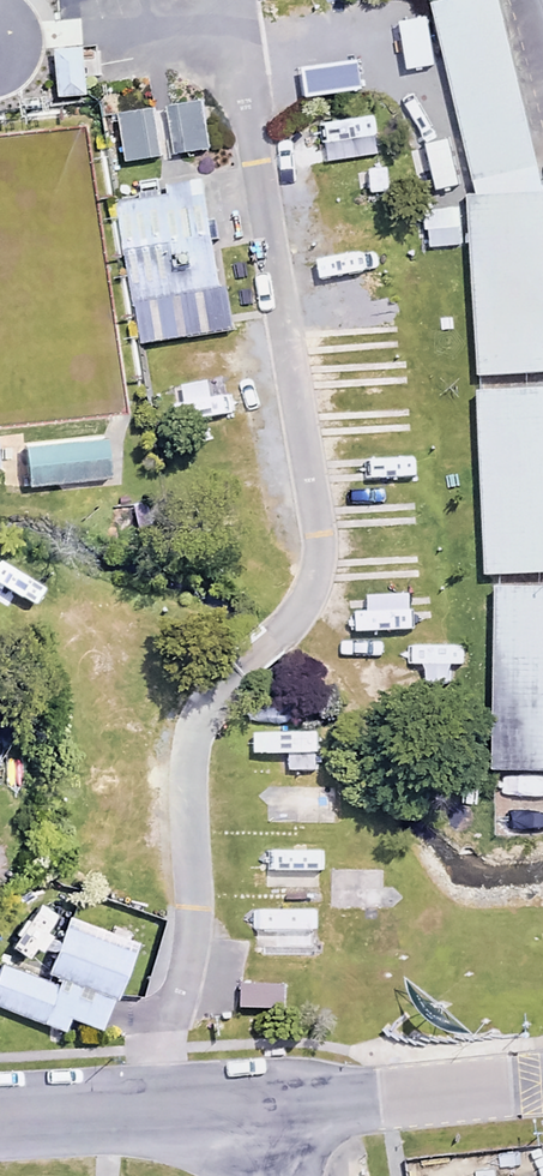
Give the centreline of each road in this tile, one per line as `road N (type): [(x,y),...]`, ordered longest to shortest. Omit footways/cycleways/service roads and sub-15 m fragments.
road 1 (unclassified): [(542,1086),(229,1123)]
road 2 (unclassified): [(229,1123),(145,1107),(0,1115)]

